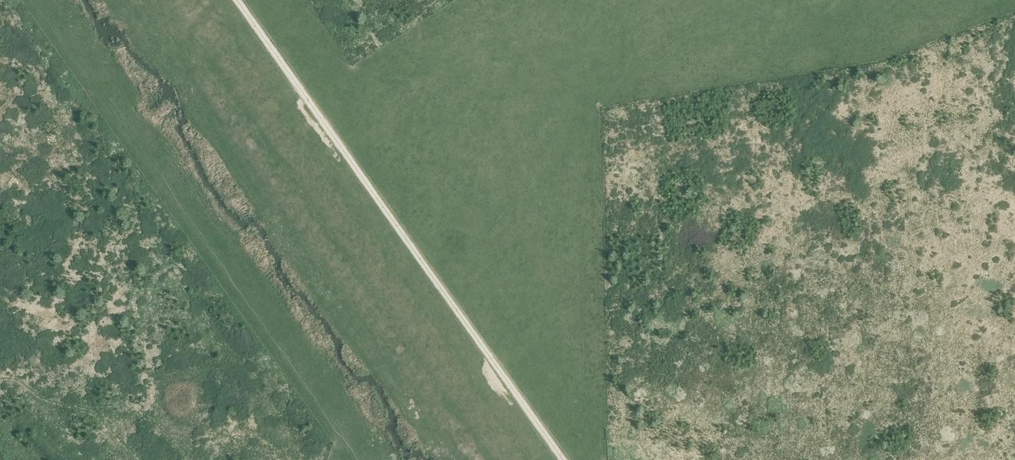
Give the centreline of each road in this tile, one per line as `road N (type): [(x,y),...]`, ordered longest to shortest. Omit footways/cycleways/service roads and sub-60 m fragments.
road 1 (track): [(563,459),(237,0)]

